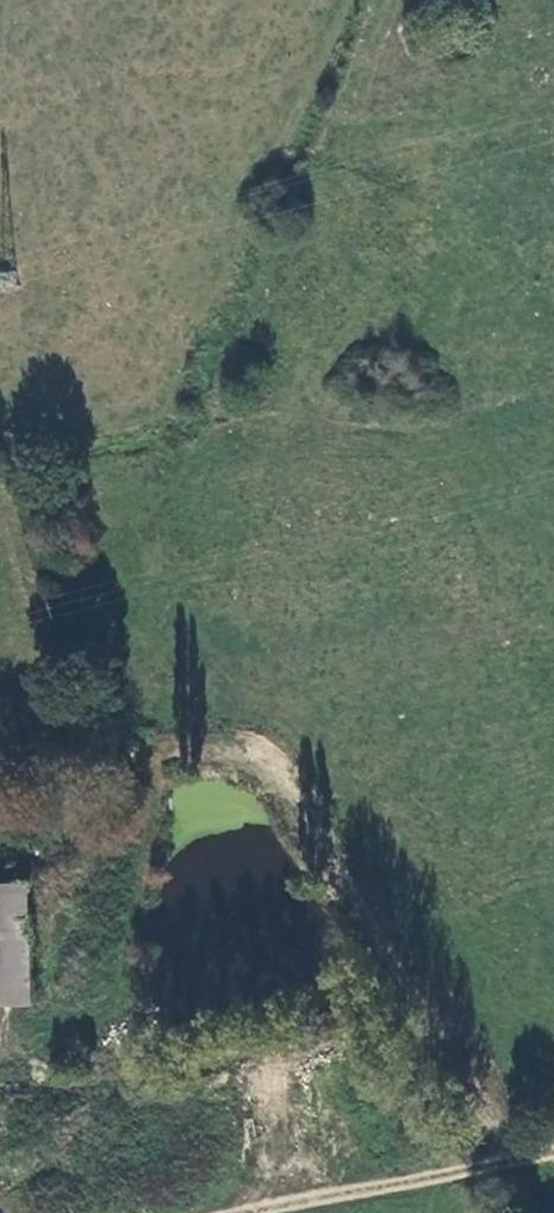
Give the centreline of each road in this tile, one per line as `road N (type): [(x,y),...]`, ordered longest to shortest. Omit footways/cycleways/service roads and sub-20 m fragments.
road 1 (track): [(245,1212),(553,1156)]

